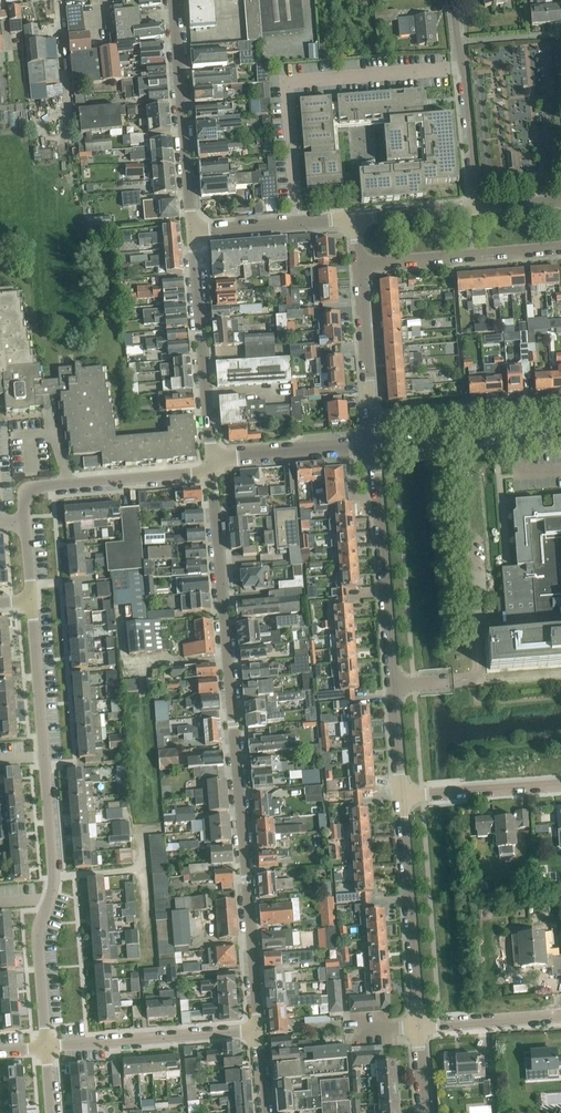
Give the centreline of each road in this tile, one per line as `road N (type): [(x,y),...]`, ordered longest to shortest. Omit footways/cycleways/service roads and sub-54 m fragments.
road 1 (residential): [(258,1029),(212,472)]
road 2 (residential): [(46,1047),(38,932),(53,877),(32,599)]
road 3 (residential): [(401,796),(374,447)]
road 4 (residential): [(299,223),(287,81),(463,68)]
road 5 (residential): [(192,231),(173,0)]
road 6 (residential): [(418,1026),(401,796)]
road 7 (residential): [(211,458),(192,231)]
road 8 (residential): [(26,523),(33,488),(212,472)]
road 9 (residential): [(46,1047),(258,1029)]
road 10 (residential): [(358,264),(560,248)]
road 11 (residential): [(560,406),(371,421)]
road 12 (residential): [(560,434),(374,447)]
road 13 (residential): [(211,458),(374,447)]
road 14 (residential): [(401,796),(560,784)]
road 15 (residential): [(371,421),(358,264)]
road 16 (residential): [(418,1026),(560,1015)]
road 17 (residential): [(478,208),(463,68)]
road 18 (residential): [(355,218),(478,208)]

